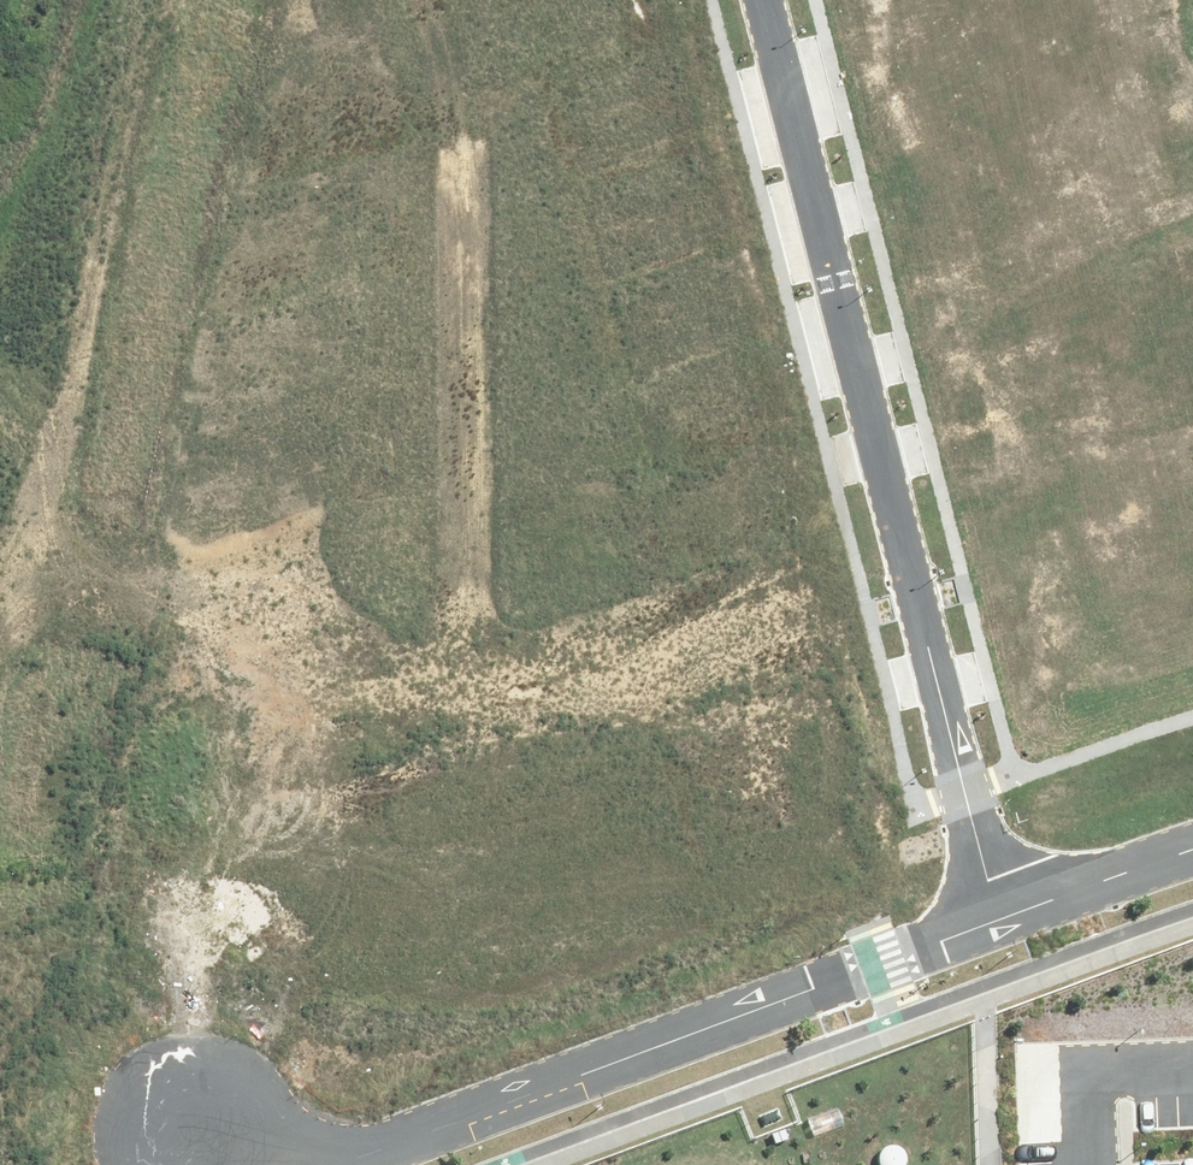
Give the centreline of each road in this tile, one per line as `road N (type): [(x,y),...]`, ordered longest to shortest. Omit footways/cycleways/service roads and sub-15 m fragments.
road 1 (unknown): [(320,0),(231,366),(129,857),(153,1048),(197,1128)]
road 2 (residential): [(574,0),(543,31),(537,63),(571,528),(587,576),(612,598),(644,600),(898,532)]
road 3 (residential): [(1001,920),(346,1154),(276,1154),(197,1128)]
road 4 (residential): [(898,532),(760,0)]
road 5 (residential): [(1163,468),(1042,0)]
road 6 (residential): [(1001,920),(898,532)]
road 7 (residential): [(898,532),(1163,468)]
road 8 (residential): [(1192,850),(1001,920)]

